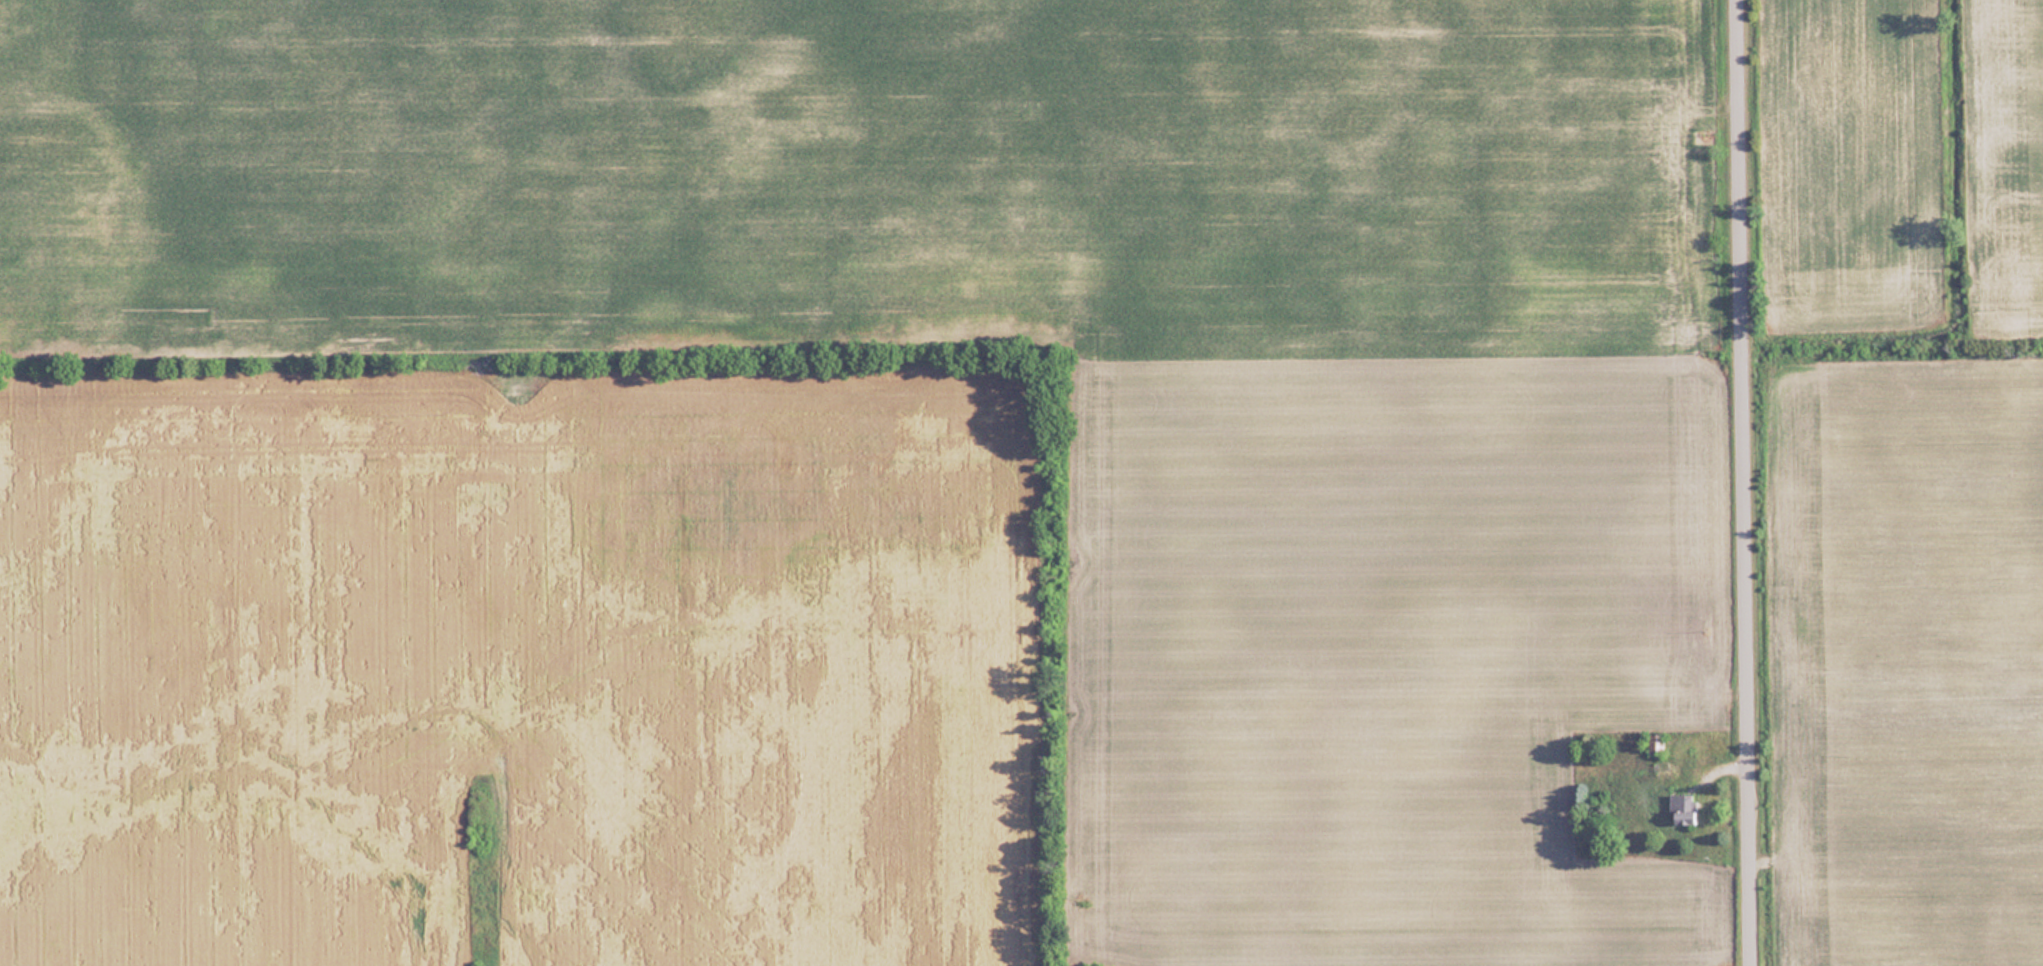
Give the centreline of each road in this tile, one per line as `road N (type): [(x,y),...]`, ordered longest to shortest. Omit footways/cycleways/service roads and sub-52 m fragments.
road 1 (residential): [(1754,965),(1738,0)]

